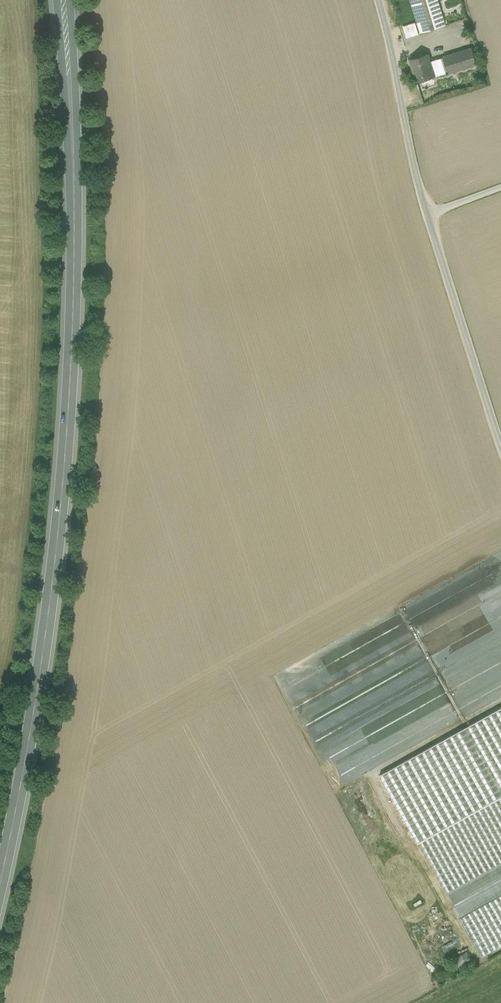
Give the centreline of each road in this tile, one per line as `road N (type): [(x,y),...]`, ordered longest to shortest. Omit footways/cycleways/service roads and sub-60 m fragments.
road 1 (primary): [(0,881),(38,687),(64,486),(73,186),(62,0)]
road 2 (unclassified): [(500,444),(426,214),(378,0)]

